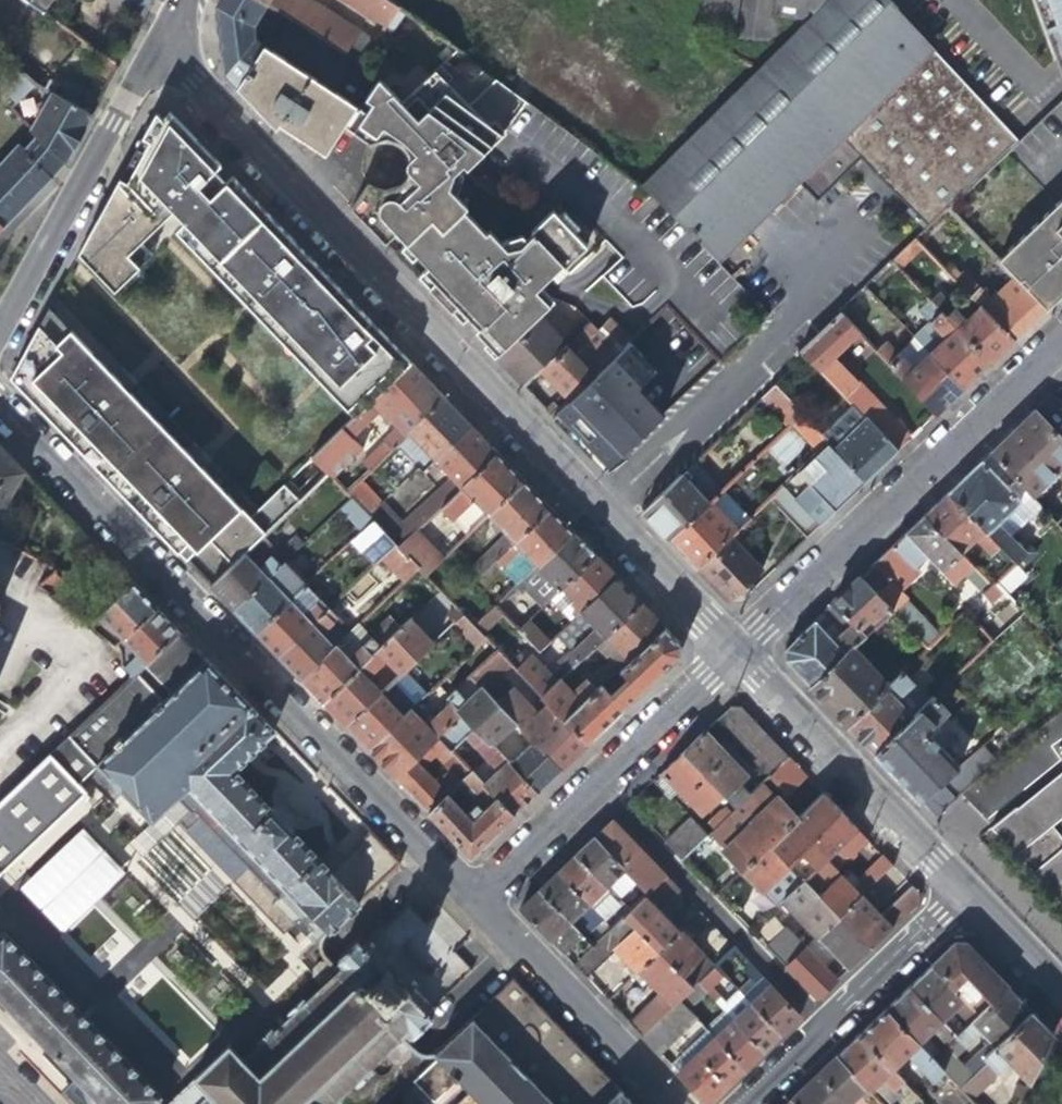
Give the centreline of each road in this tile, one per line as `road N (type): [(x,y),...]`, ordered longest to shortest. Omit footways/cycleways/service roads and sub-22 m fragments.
road 1 (residential): [(731,655),(154,45)]
road 2 (residential): [(471,908),(0,420)]
road 3 (residential): [(1061,326),(731,655)]
road 4 (residential): [(958,897),(731,655)]
road 5 (residential): [(595,787),(825,1024)]
road 6 (residential): [(0,332),(154,45)]
road 7 (residential): [(471,908),(661,1103)]
road 8 (residential): [(731,655),(595,787)]
road 9 (residential): [(825,1024),(958,897)]
road 10 (residential): [(595,787),(471,908)]
road 11 (residential): [(1061,1007),(958,897)]

